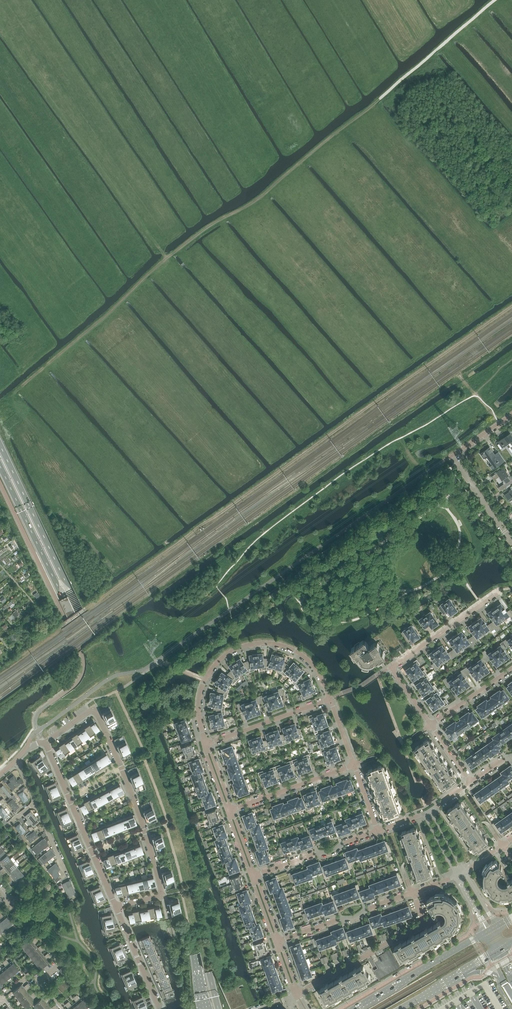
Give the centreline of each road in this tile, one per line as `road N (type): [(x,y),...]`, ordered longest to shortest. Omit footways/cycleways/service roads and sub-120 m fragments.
road 1 (track): [(19,389),(151,272),(264,194),(495,0)]
road 2 (track): [(511,307),(18,660)]
road 3 (primary): [(218,1008),(155,774),(0,446)]
road 4 (primary): [(0,467),(147,779),(180,880),(203,1008)]
road 5 (residential): [(45,742),(95,711),(163,896)]
road 6 (residential): [(430,725),(391,668),(499,590)]
road 7 (residential): [(511,543),(452,456),(511,414)]
road 8 (residential): [(299,992),(420,924),(413,892)]
road 9 (residential): [(329,698),(307,659),(269,643),(237,648),(205,680)]
road 10 (secondary): [(487,931),(353,1008)]
road 11 (residential): [(280,941),(413,892)]
road 12 (residential): [(231,810),(355,765)]
road 13 (residential): [(255,875),(378,831)]
road 14 (residential): [(207,744),(329,698)]

